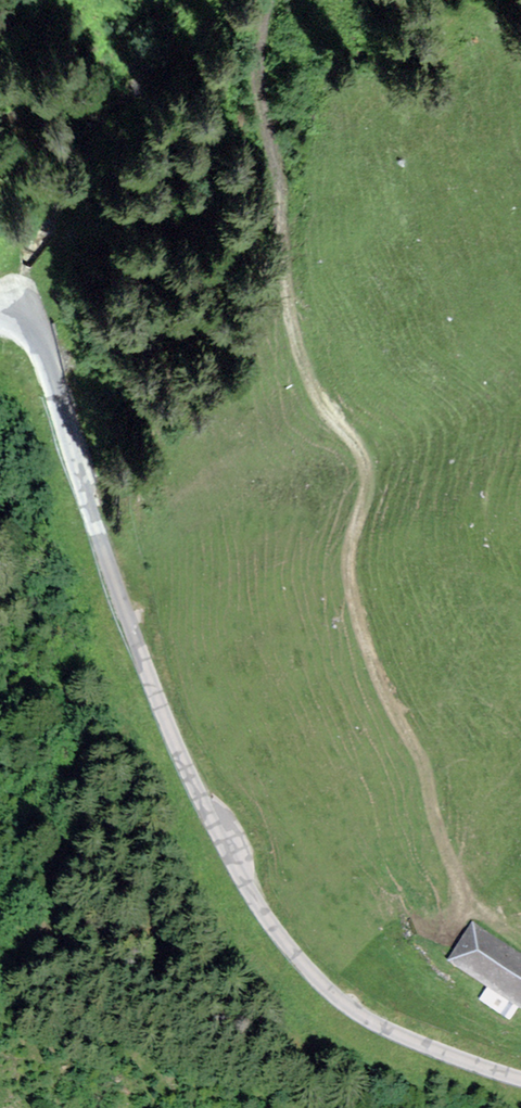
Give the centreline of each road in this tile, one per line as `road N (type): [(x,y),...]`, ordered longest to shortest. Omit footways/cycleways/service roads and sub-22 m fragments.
road 1 (track): [(520,935),(466,900),(424,763),(366,646),(348,551),(369,477),(359,440),(321,399),(297,353),(265,162),(261,38),(272,0)]
road 2 (unclassified): [(520,1079),(362,1016),(310,971),(264,912),(207,816),(163,716),(110,576),(41,343),(24,317),(0,306)]

